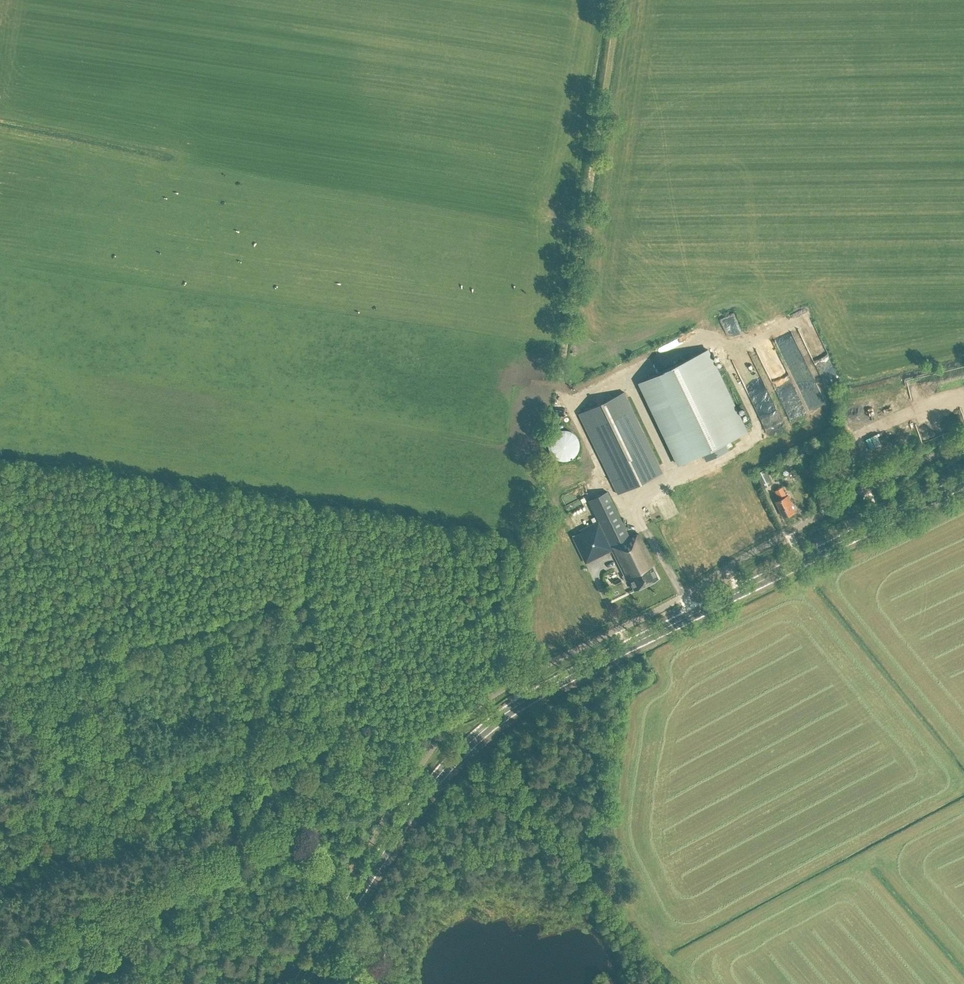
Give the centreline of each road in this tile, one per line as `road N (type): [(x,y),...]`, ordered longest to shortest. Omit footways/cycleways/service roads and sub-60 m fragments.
road 1 (primary): [(291,983),(403,814),(504,714),(963,480)]
road 2 (track): [(0,946),(275,811)]
road 3 (track): [(275,811),(418,738),(442,736)]

